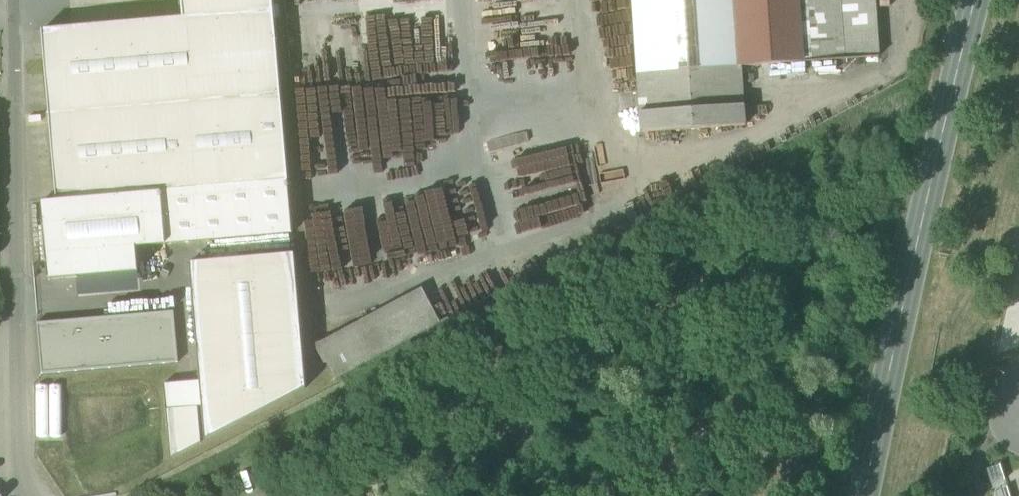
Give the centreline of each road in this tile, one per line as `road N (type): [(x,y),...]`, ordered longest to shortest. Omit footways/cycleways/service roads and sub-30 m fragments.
road 1 (primary): [(978,0),(868,495)]
road 2 (residential): [(10,0),(24,495)]

